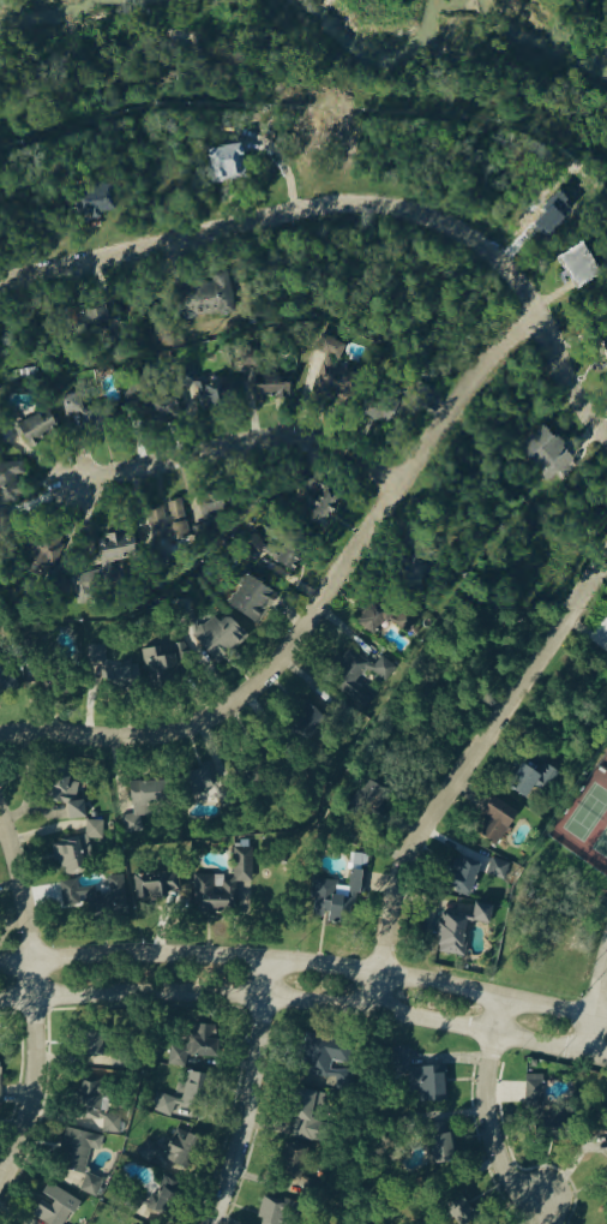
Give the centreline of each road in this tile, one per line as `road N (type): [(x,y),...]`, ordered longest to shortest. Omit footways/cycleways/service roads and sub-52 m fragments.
road 1 (residential): [(0,734),(166,730),(238,698),(274,663),(503,342),(542,317)]
road 2 (residential): [(606,439),(573,392),(523,285),(475,238),(410,209),(320,205),(0,283)]
road 3 (residential): [(606,1019),(336,966),(170,955),(30,959)]
road 4 (residential): [(34,1001),(175,996),(330,1007),(606,1059)]
road 5 (residential): [(373,1011),(402,856),(606,565)]
road 6 (residential): [(0,814),(24,896),(35,1062),(30,1109),(0,1180)]
road 7 (residential): [(399,486),(295,436),(77,485)]
road 8 (residential): [(215,1223),(250,1135),(271,962)]
road 9 (residential): [(541,1223),(506,1178),(489,1132),(487,1081),(503,998)]

